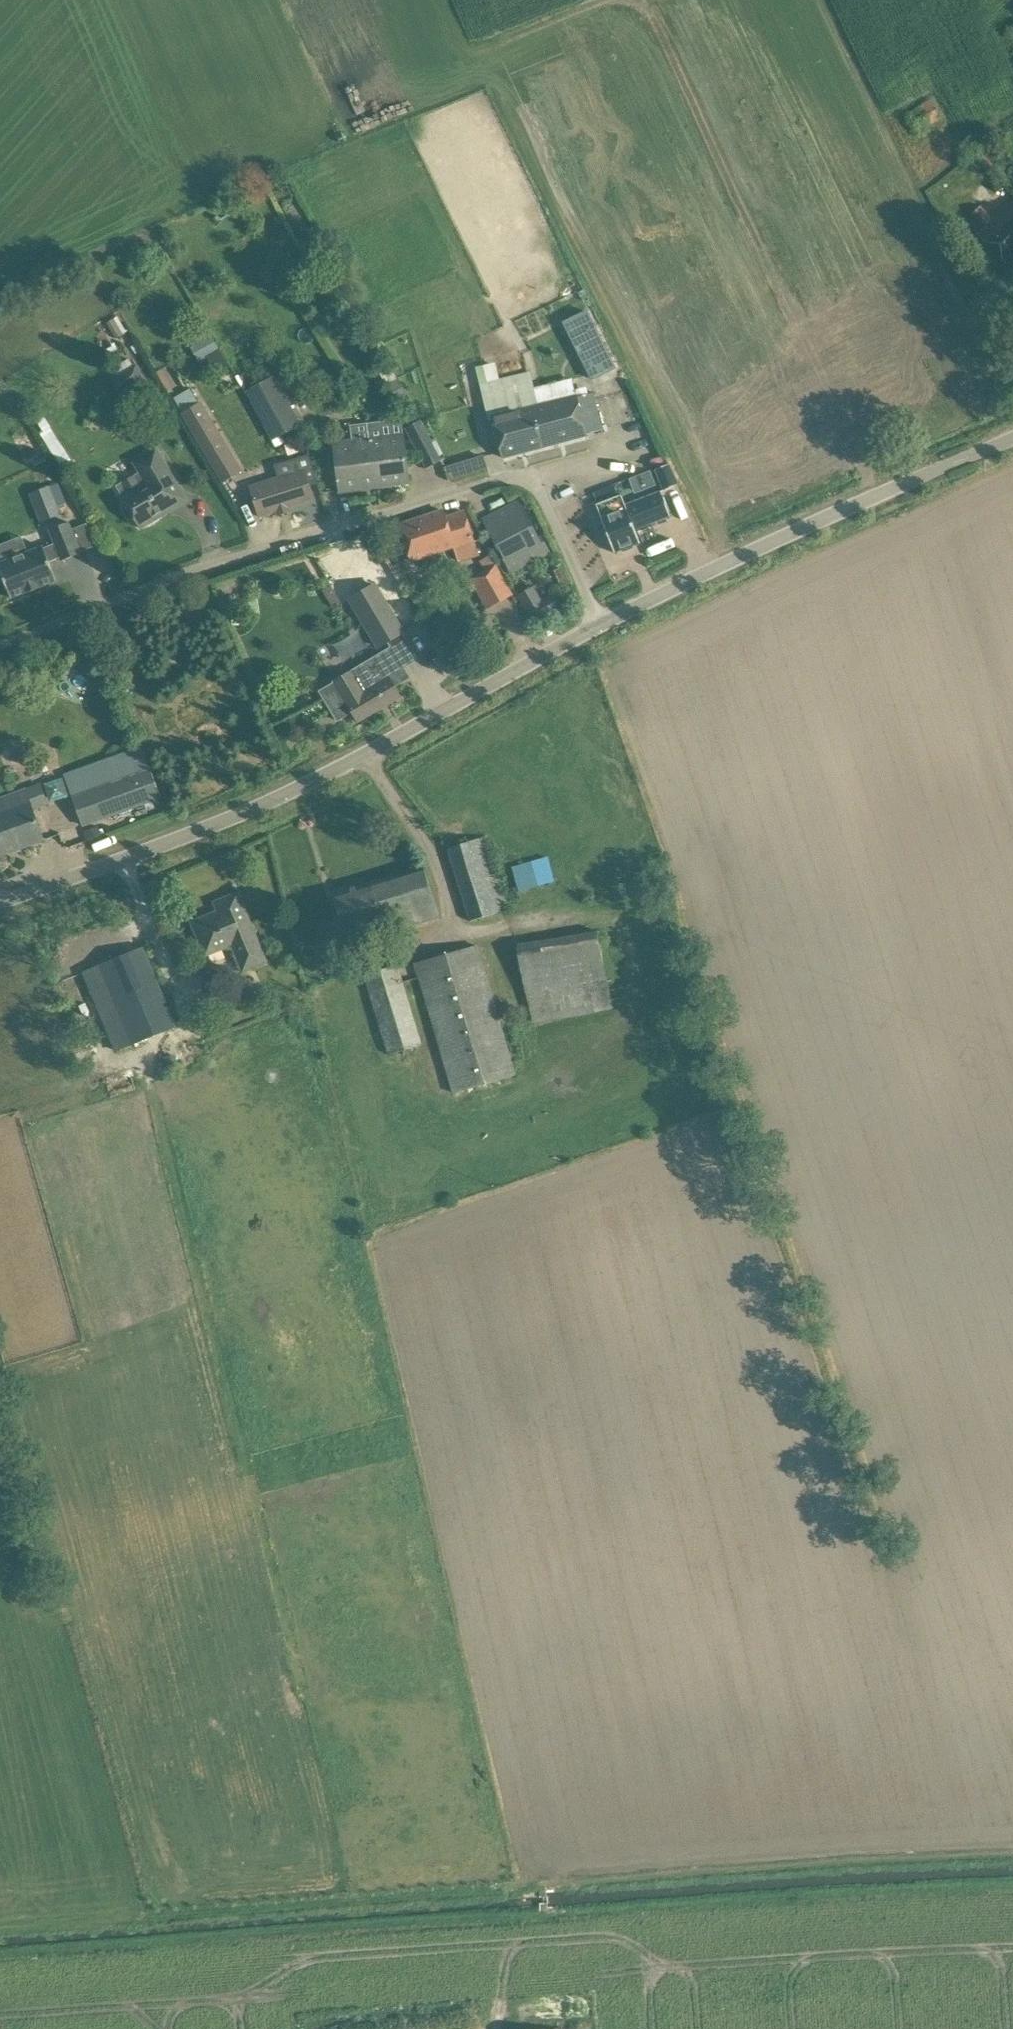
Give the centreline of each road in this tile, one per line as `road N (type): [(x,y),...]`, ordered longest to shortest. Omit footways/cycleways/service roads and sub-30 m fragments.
road 1 (unclassified): [(0,648),(205,566),(509,477),(527,479),(540,492),(601,626)]
road 2 (unclassified): [(0,899),(302,787),(601,626)]
road 3 (track): [(1012,1845),(526,1880)]
road 4 (unclassified): [(601,626),(1012,436)]

